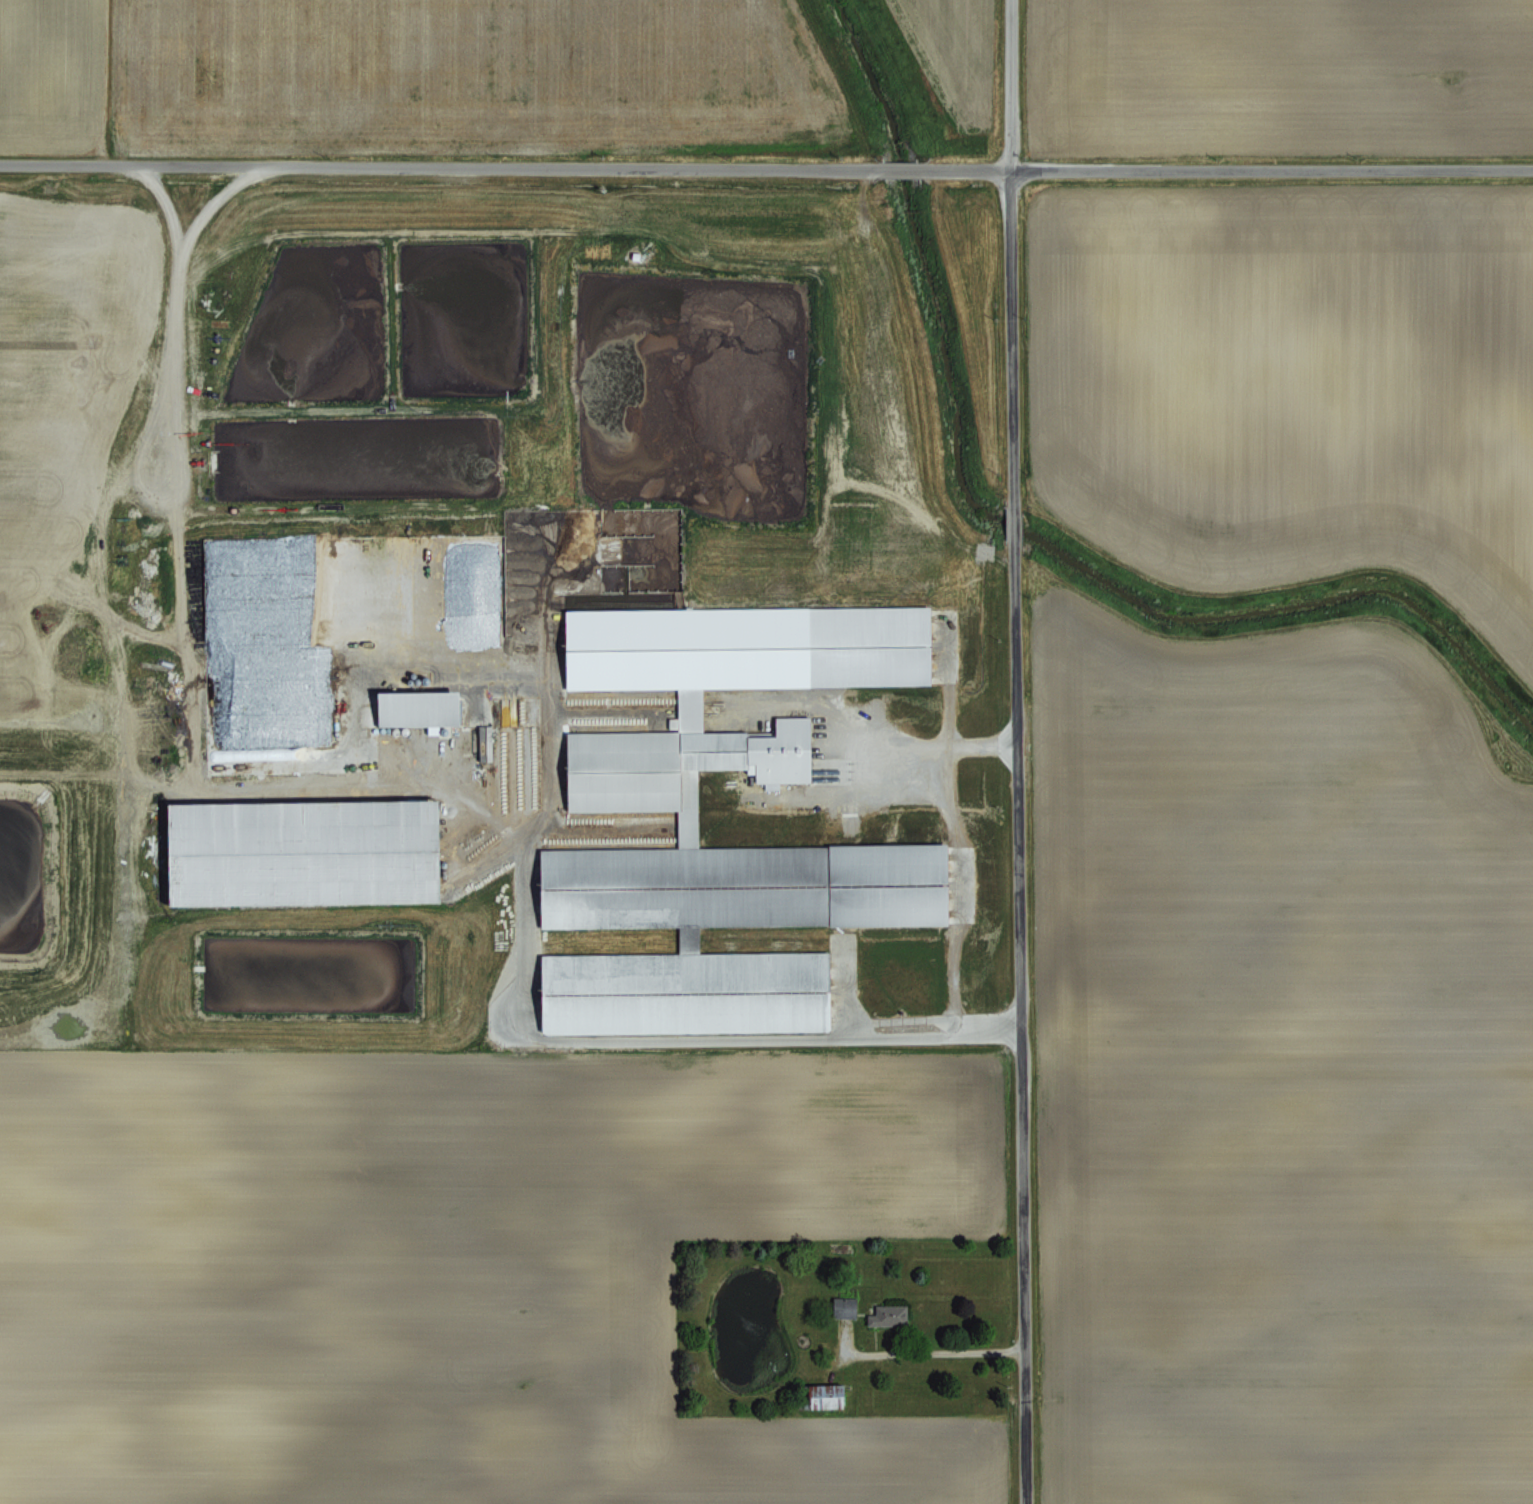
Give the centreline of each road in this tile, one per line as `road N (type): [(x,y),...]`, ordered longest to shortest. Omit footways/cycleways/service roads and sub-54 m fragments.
road 1 (residential): [(0,162),(1532,167)]
road 2 (residential): [(1022,1503),(1011,542)]
road 3 (residential): [(1012,518),(1007,0)]

